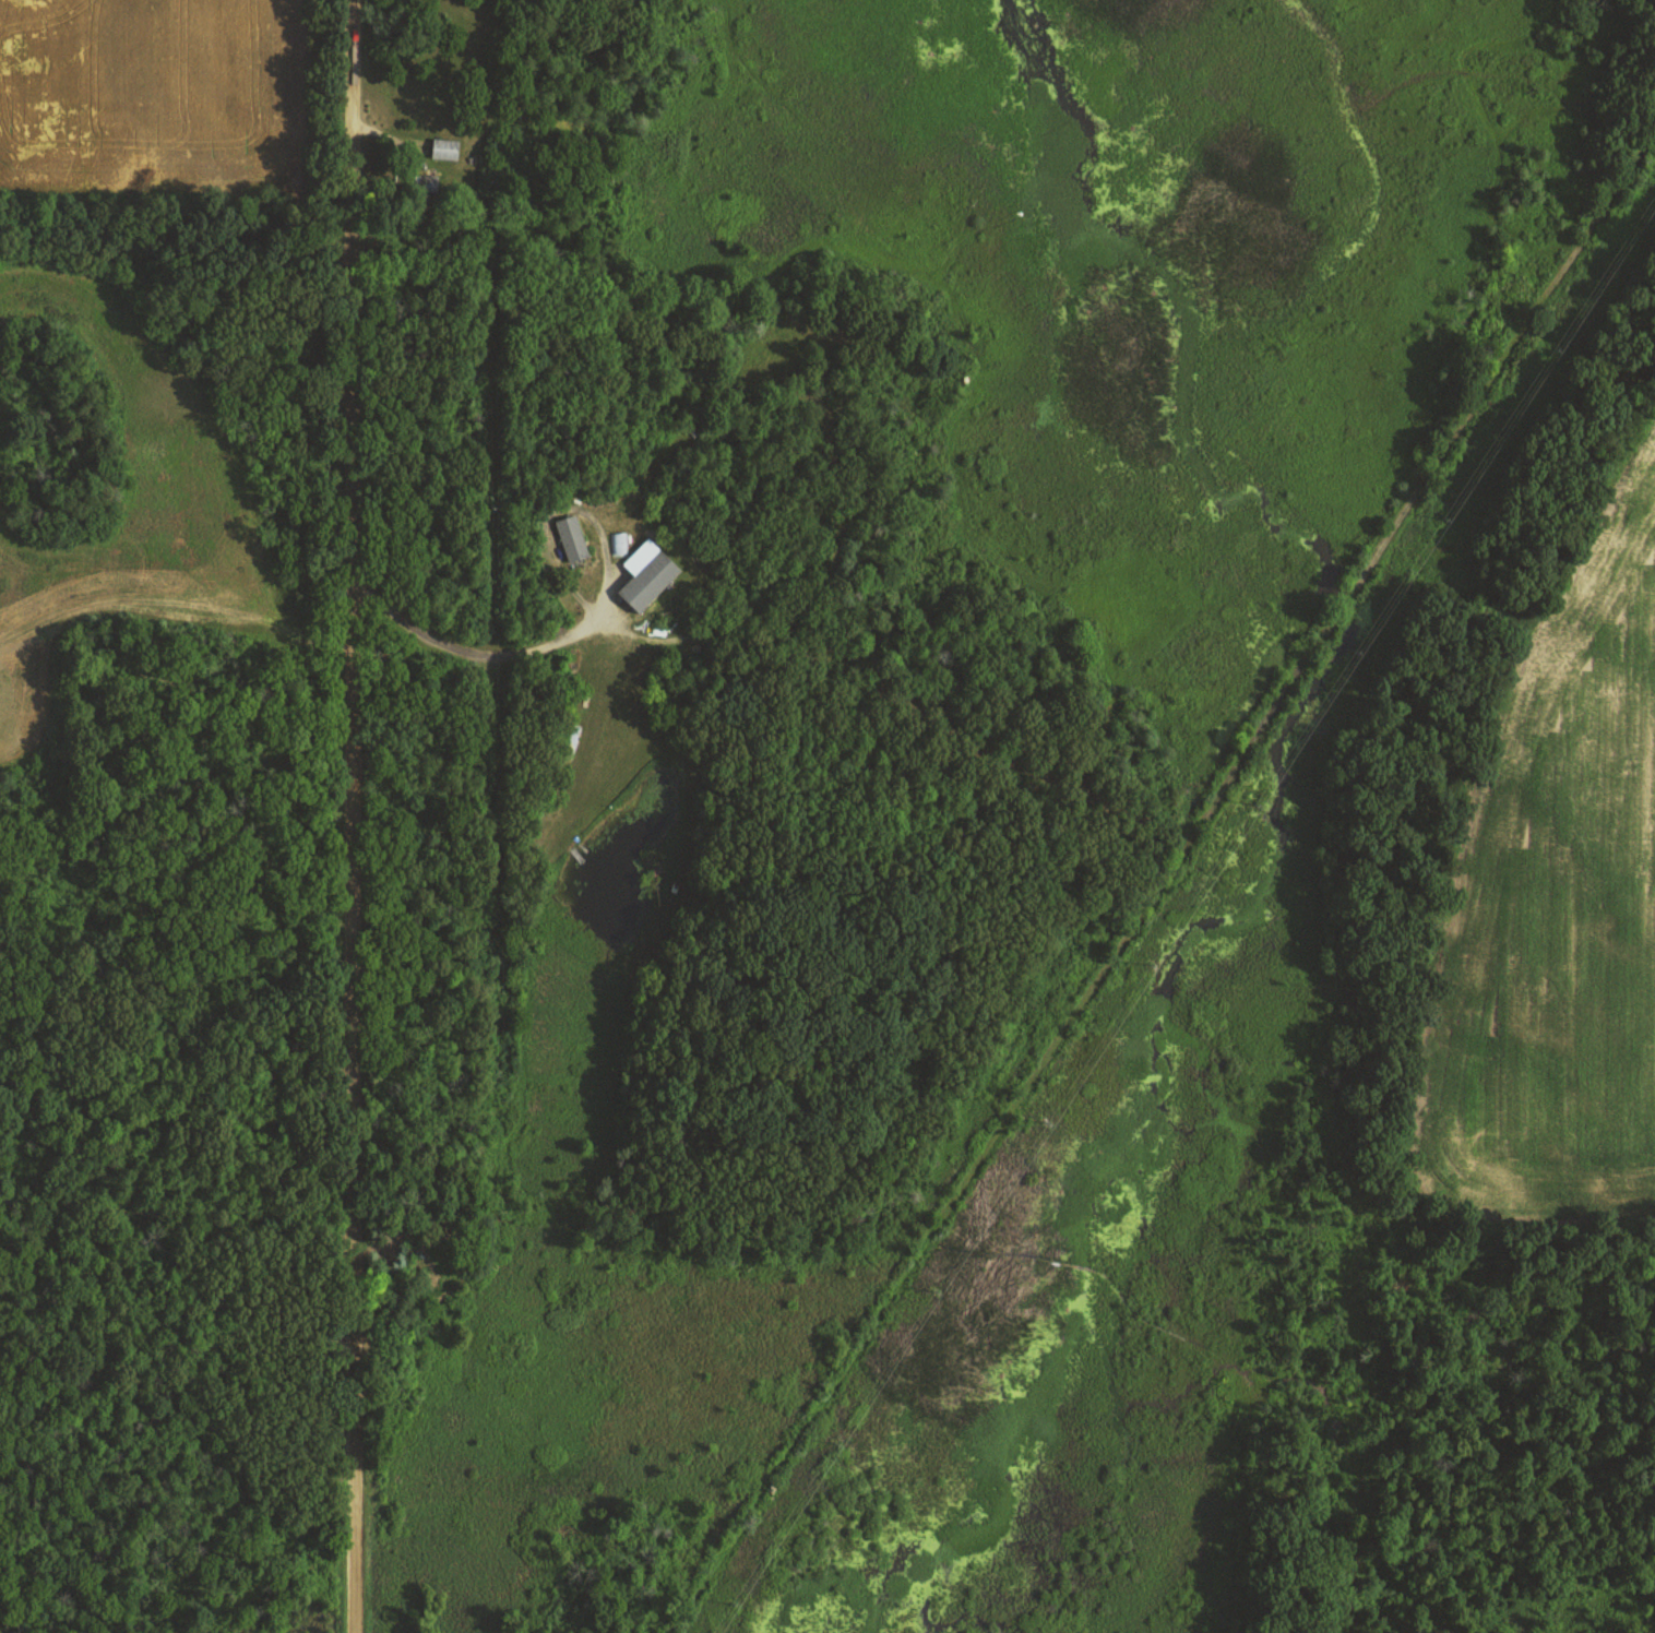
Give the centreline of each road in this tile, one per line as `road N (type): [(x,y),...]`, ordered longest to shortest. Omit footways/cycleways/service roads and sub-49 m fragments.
road 1 (residential): [(355,1632),(354,0)]

